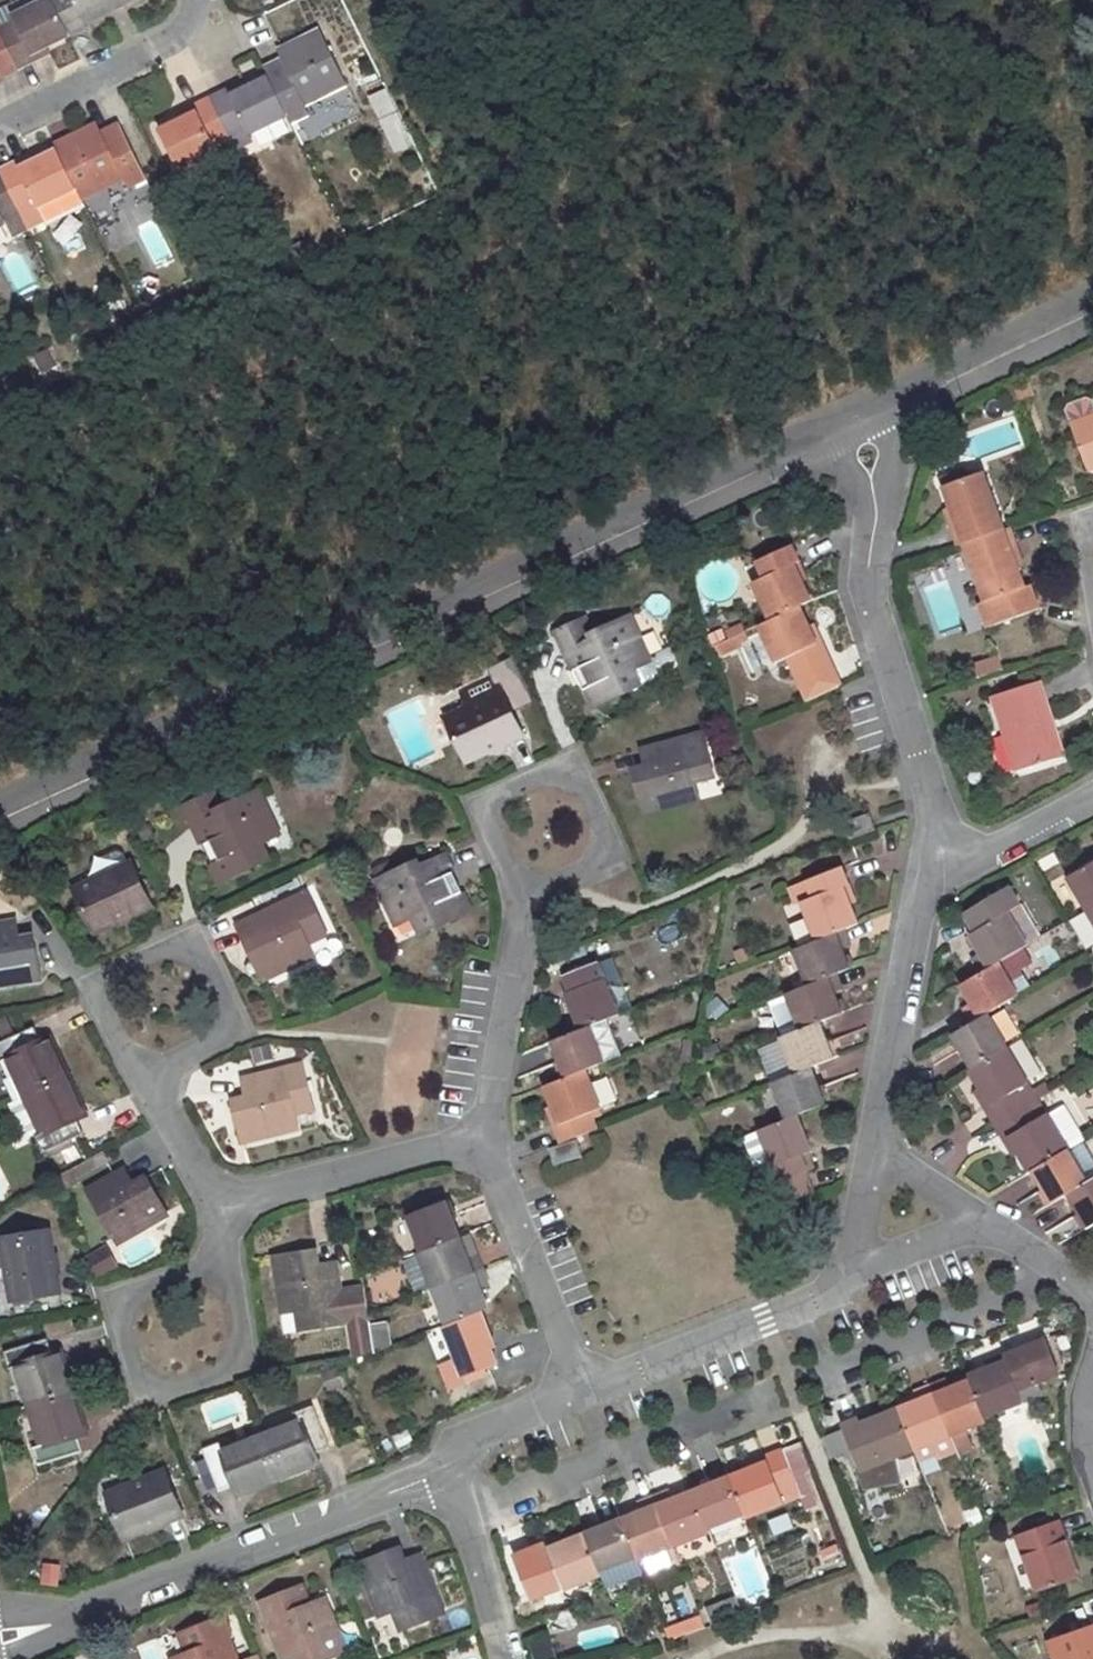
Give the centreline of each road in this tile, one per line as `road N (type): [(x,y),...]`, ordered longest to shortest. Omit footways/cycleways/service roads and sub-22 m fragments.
road 1 (unclassified): [(838,431),(0,805)]
road 2 (residential): [(0,1637),(72,1620),(448,1469)]
road 3 (residential): [(925,852),(928,826),(913,760),(861,593),(873,499),(838,431)]
road 4 (residential): [(206,1268),(140,1296),(125,1336),(134,1373),(151,1384),(172,1383),(227,1362),(241,1318),(236,1295)]
road 5 (residential): [(518,901),(486,827),(493,795),(550,776),(575,784),(604,846),(591,866),(564,879)]
road 6 (residential): [(135,1078),(94,1006),(98,982),(136,958),(167,945),(205,965),(225,1023),(211,1040)]
road 7 (residential): [(870,1151),(925,852)]
road 8 (residential): [(581,1397),(846,1282),(849,1268)]
road 9 (unclassified): [(1092,311),(838,431)]
road 10 (residential): [(486,1140),(581,1397)]
road 11 (residential): [(486,1140),(235,1200),(223,1195)]
road 12 (residential): [(518,901),(486,1140)]
road 13 (residential): [(186,0),(172,42),(0,127)]
road 14 (residential): [(505,1658),(448,1469)]
road 15 (residential): [(925,852),(976,847),(1092,791)]
road 16 (residential): [(448,1469),(581,1397)]
road 17 (residential): [(223,1195),(181,1158),(135,1078)]
road 18 (residential): [(986,1225),(849,1268)]
road 19 (residential): [(986,1225),(870,1151)]
road 20 (residential): [(1092,1295),(986,1225)]
road 21 (residential): [(1092,1354),(1076,1425),(1092,1472)]

